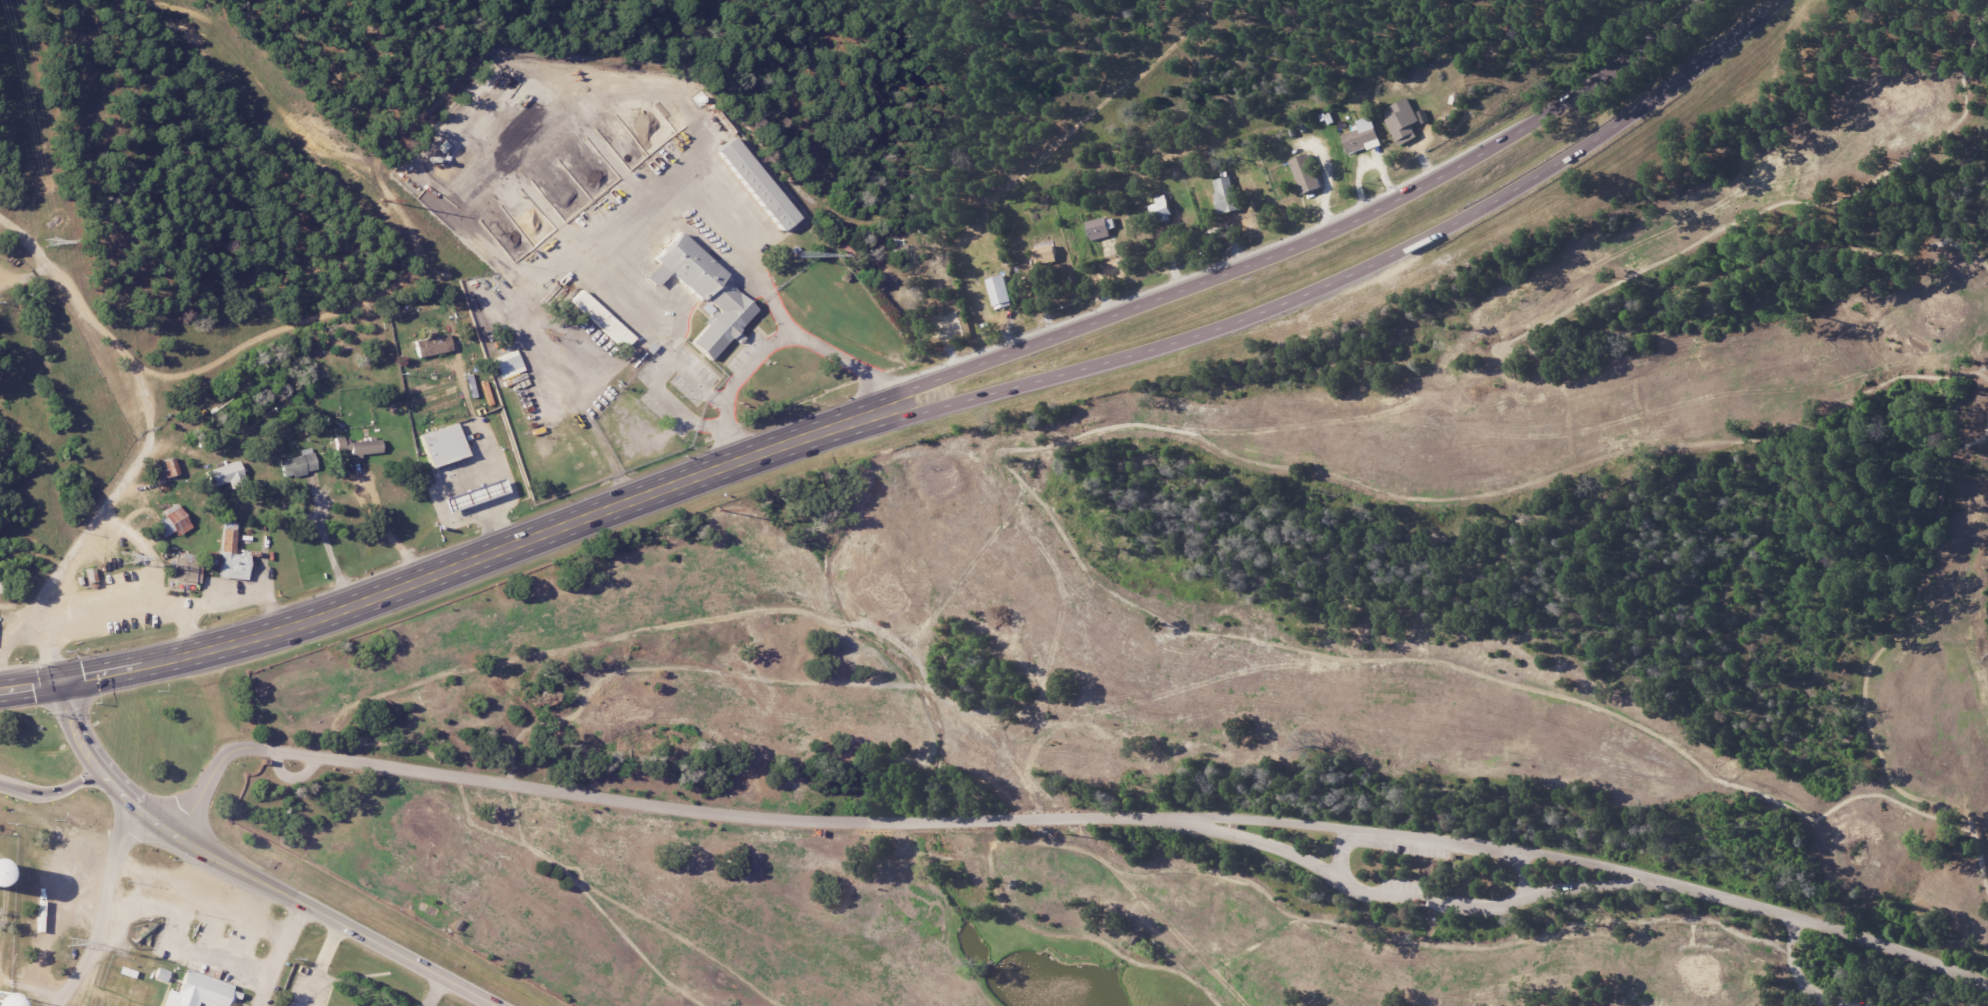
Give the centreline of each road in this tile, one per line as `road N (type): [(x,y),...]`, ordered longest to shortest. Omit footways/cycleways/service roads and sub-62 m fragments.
road 1 (trunk): [(746,453),(1180,340),(1332,284),(1578,152),(1766,0)]
road 2 (trunk): [(1701,0),(1535,121),(1324,233),(746,453)]
road 3 (tertiary): [(1171,820),(770,819),(257,761),(231,762),(215,776),(175,837)]
road 4 (trunk): [(204,652),(746,453)]
road 5 (residential): [(57,683),(48,630),(55,588),(139,466),(150,405),(117,344),(0,220)]
road 6 (tertiary): [(1171,820),(1274,844),(1380,895),(1482,904),(1567,889),(1670,886)]
road 7 (tertiary): [(1670,886),(1433,840),(1171,820)]
road 8 (secondary): [(490,1005),(175,837)]
road 9 (tertiary): [(1987,986),(1775,910),(1670,886)]
road 10 (residential): [(58,1005),(91,950),(130,806)]
road 11 (trunk): [(57,683),(204,652)]

